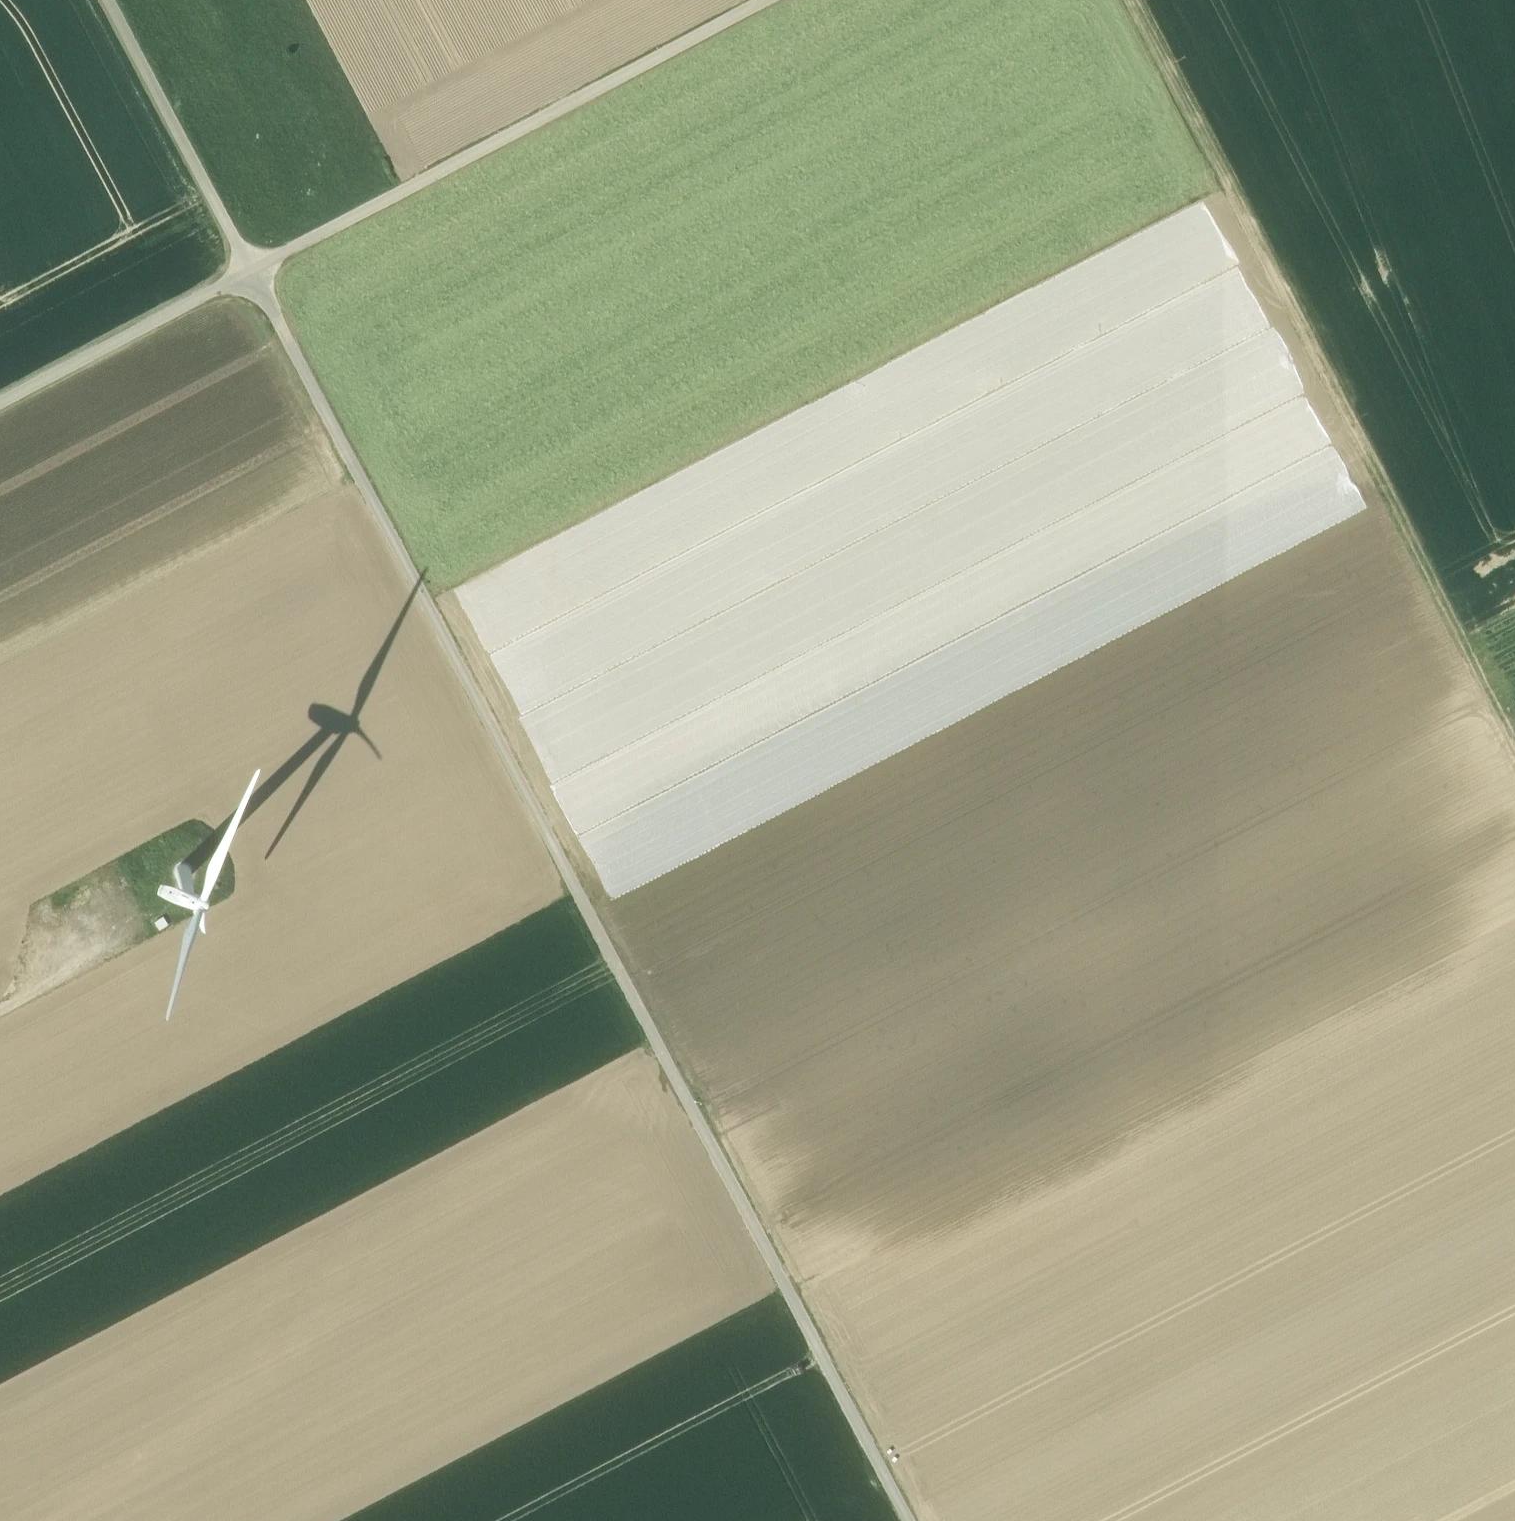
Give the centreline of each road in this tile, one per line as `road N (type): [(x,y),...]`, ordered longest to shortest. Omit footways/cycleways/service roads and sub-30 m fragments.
road 1 (track): [(110,0),(909,1520)]
road 2 (track): [(0,401),(764,0)]
road 3 (track): [(1127,0),(1514,742)]

